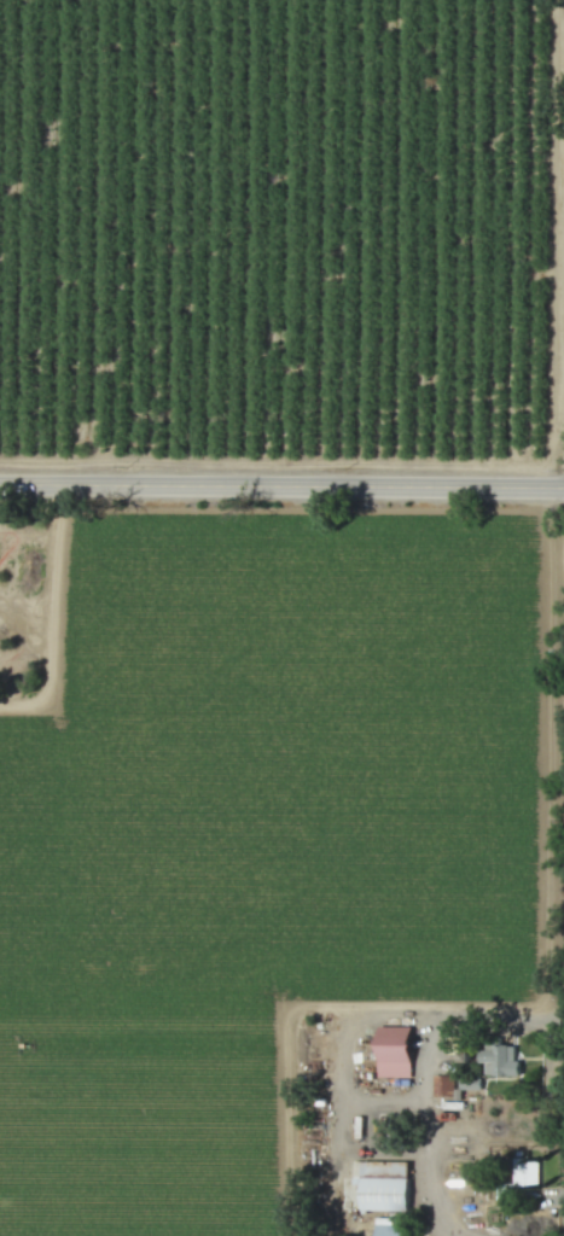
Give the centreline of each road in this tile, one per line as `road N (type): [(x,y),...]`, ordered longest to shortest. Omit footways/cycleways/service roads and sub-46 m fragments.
road 1 (tertiary): [(0,485),(563,488)]

